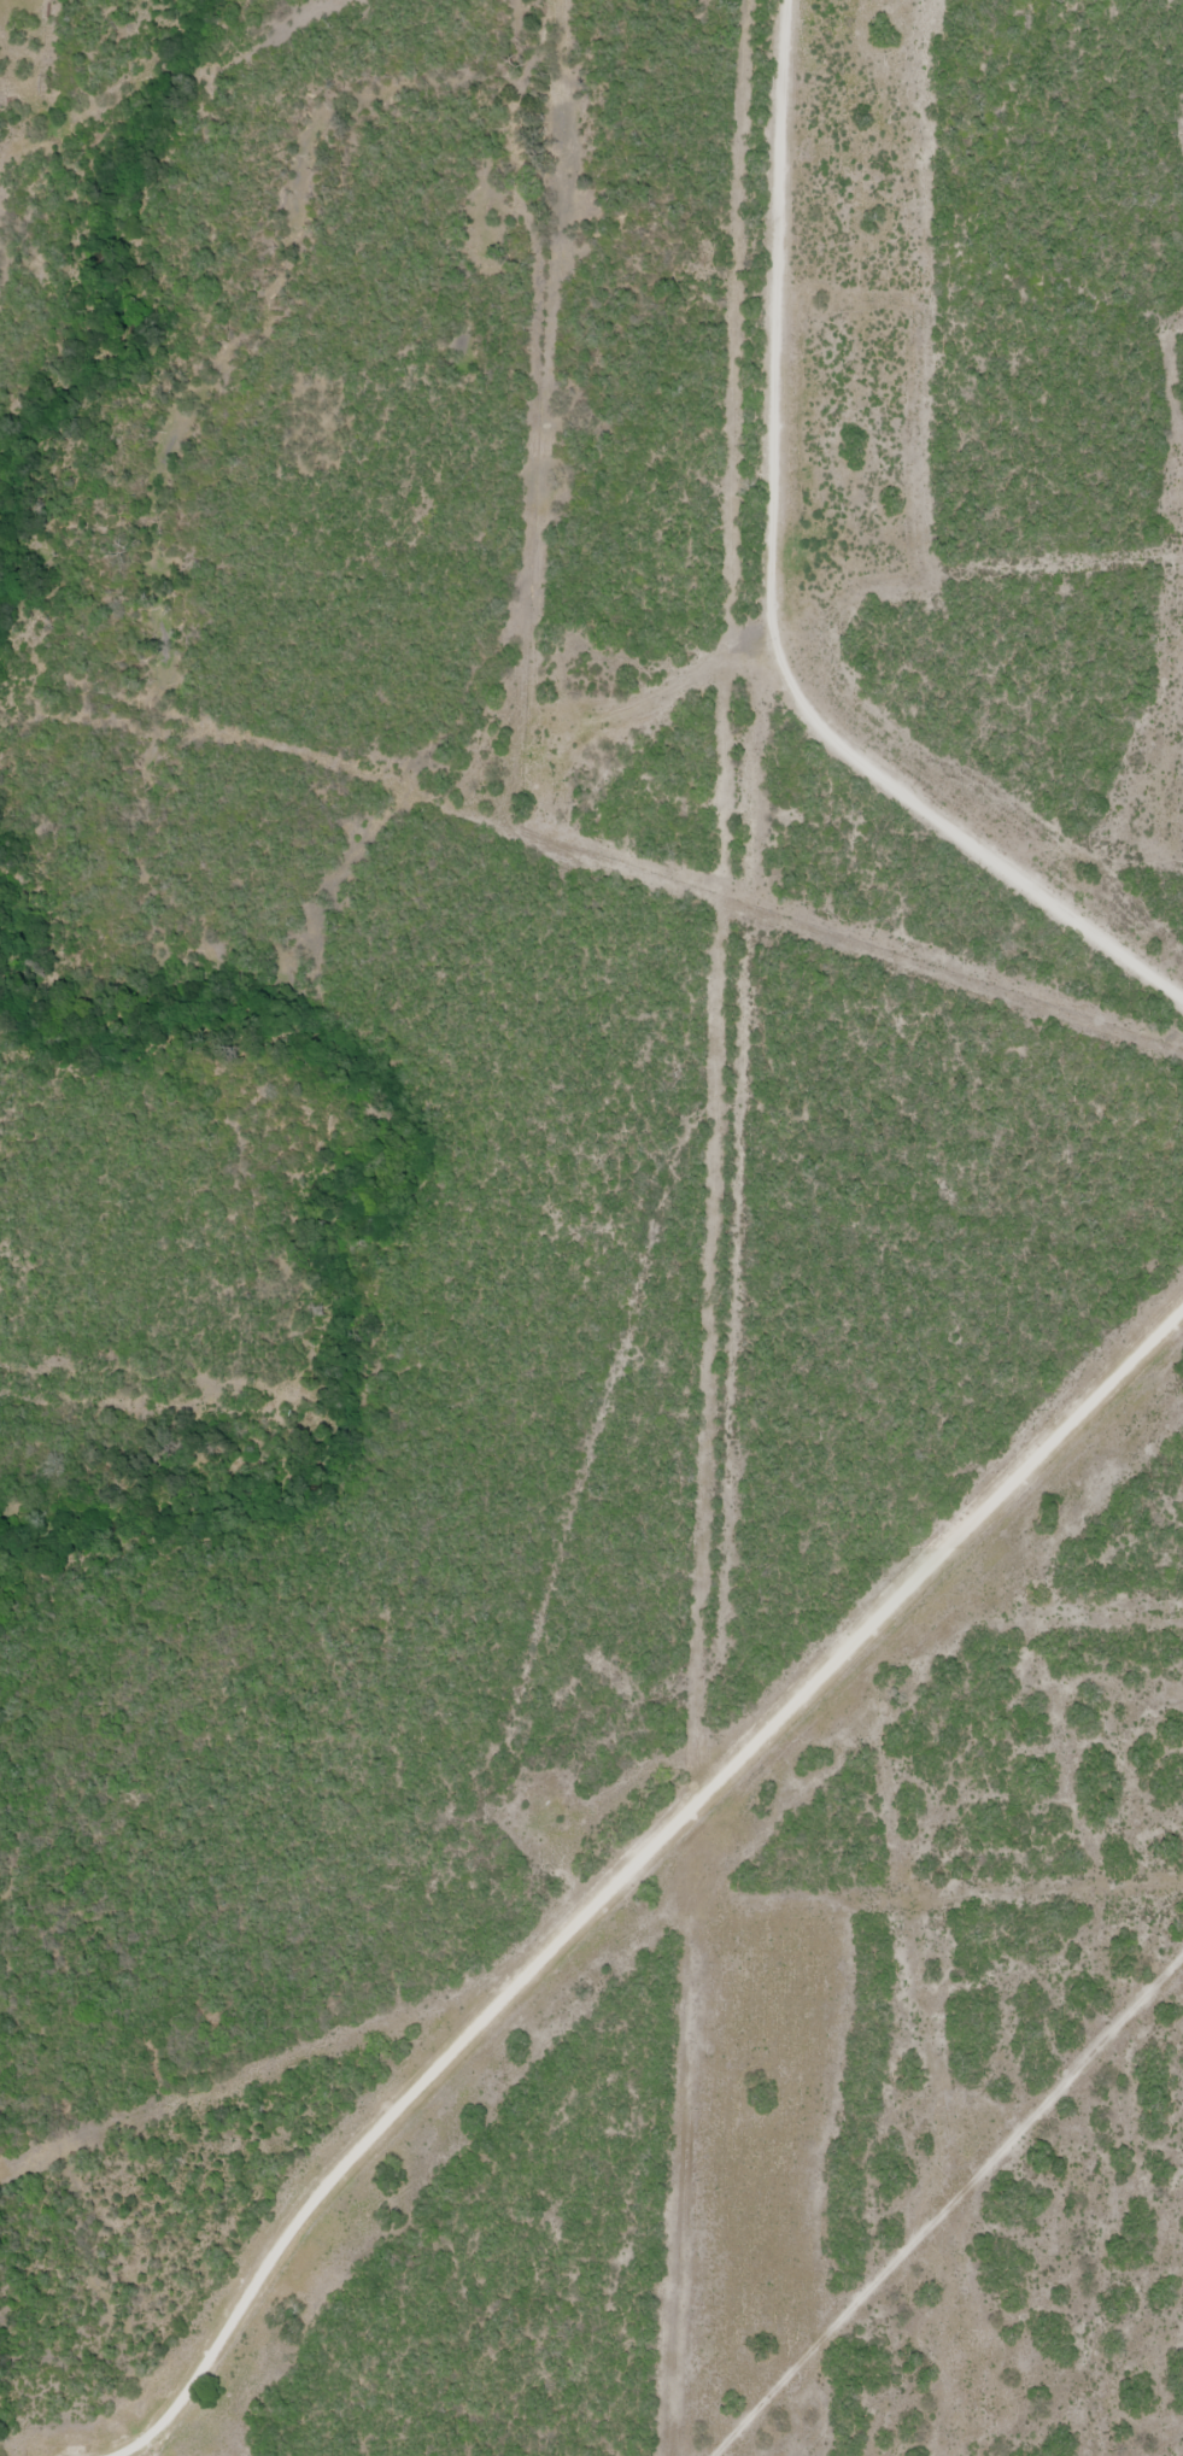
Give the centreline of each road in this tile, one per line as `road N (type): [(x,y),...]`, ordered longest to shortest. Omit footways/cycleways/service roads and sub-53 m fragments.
road 1 (residential): [(116,2455),(160,2423),(308,2200),(375,2126),(1182,1306)]

